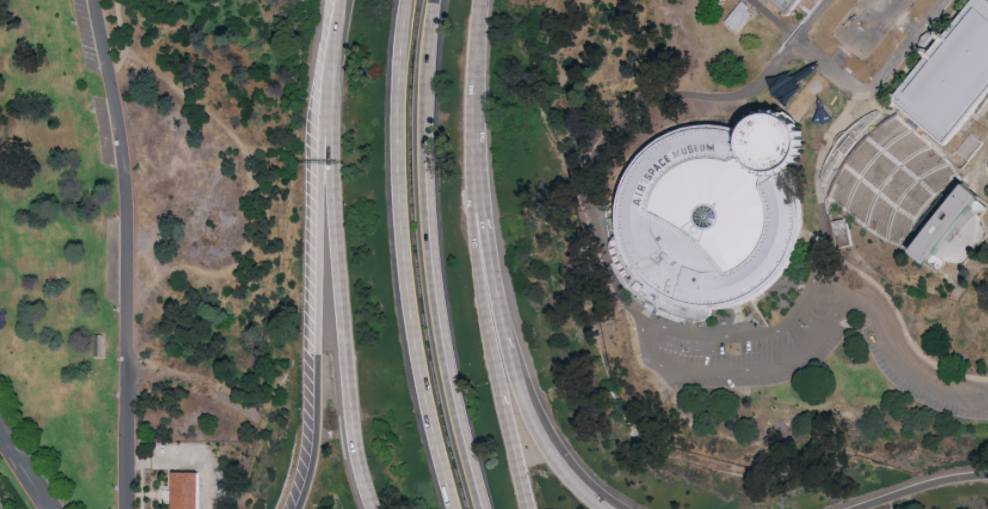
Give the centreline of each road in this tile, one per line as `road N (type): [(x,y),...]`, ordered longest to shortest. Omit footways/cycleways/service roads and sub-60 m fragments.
road 1 (motorway): [(408,0),(399,68),(402,238),(416,347),(454,508)]
road 2 (residential): [(129,508),(126,160),(98,0)]
road 3 (motorway): [(331,54),(352,390),(375,508)]
road 4 (motorway): [(331,54),(318,425),(299,508)]
road 5 (motorway): [(484,508),(446,351),(427,149)]
road 6 (motorway): [(482,287),(473,215),(482,0)]
road 7 (motorway): [(553,457),(518,383),(495,286)]
road 8 (motorway): [(427,149),(434,0)]
road 9 (motorway): [(987,477),(862,508)]
road 10 (motorway): [(530,508),(503,392)]

